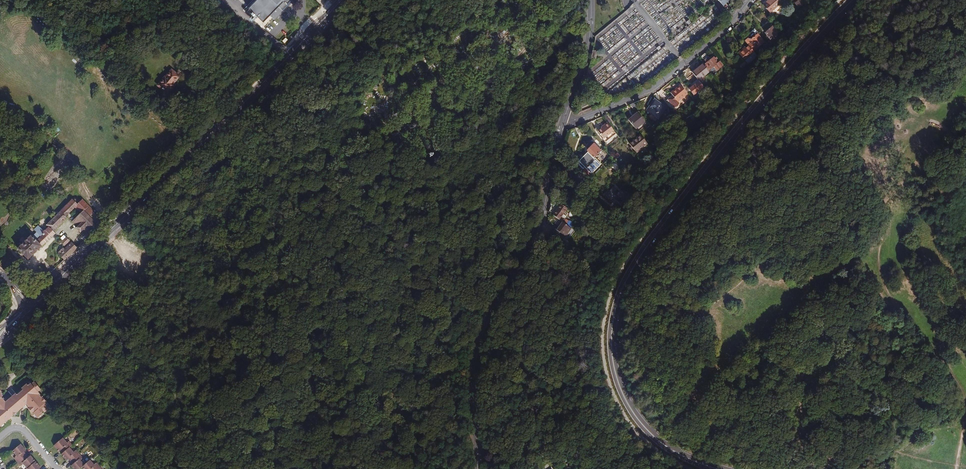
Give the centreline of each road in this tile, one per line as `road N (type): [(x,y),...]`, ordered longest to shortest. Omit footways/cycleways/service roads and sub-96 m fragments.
road 1 (tertiary): [(852,0),(750,112),(623,281),(610,356),(639,424)]
road 2 (secondary): [(342,0),(59,280)]
road 3 (residential): [(564,120),(542,221),(475,354),(475,468)]
road 4 (track): [(236,459),(297,425),(349,384),(341,306),(376,277),(385,202)]
road 5 (track): [(236,459),(63,285)]
road 6 (residential): [(751,0),(729,28),(651,89),(564,120)]
road 7 (track): [(274,302),(229,256),(224,239),(245,169),(223,131)]
road 8 (track): [(236,459),(241,413),(233,382),(247,349),(274,320),(274,302)]
road 9 (track): [(423,0),(398,34),(323,94)]
road 10 (residential): [(591,0),(588,41),(564,120)]
road 11 (track): [(274,302),(310,186)]

